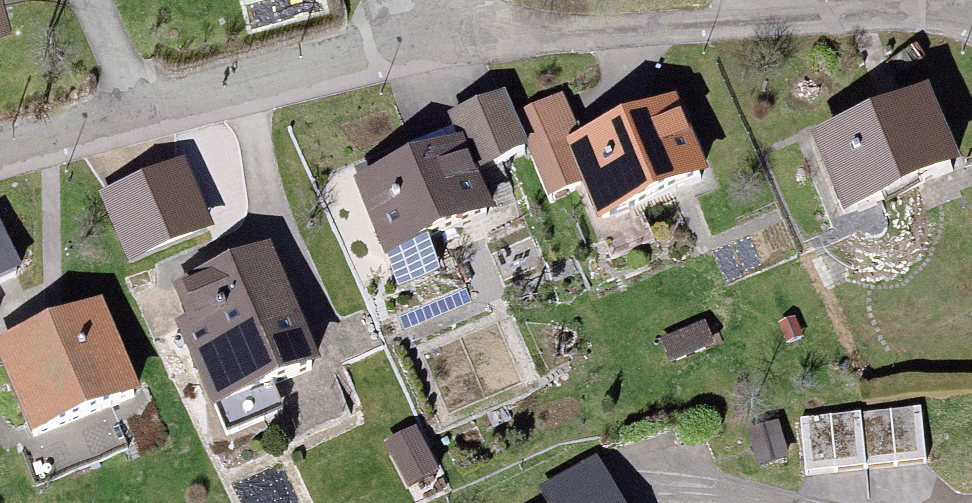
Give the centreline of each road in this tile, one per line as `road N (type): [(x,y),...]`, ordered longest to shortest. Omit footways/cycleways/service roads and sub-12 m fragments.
road 1 (unclassified): [(442,39),(865,12),(971,21)]
road 2 (residential): [(0,163),(442,39)]

